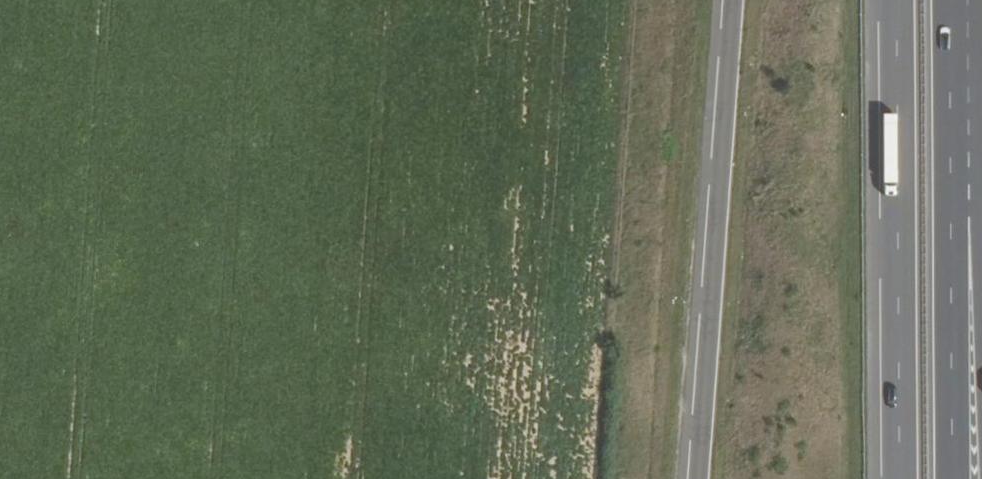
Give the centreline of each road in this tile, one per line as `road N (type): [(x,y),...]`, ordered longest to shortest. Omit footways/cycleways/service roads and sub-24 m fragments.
road 1 (motorway): [(732,0),(697,478)]
road 2 (motorway): [(893,0),(897,478)]
road 3 (motorway): [(980,478),(950,217)]
road 4 (motorway): [(952,478),(950,217)]
road 5 (motorway): [(950,217),(949,0)]

